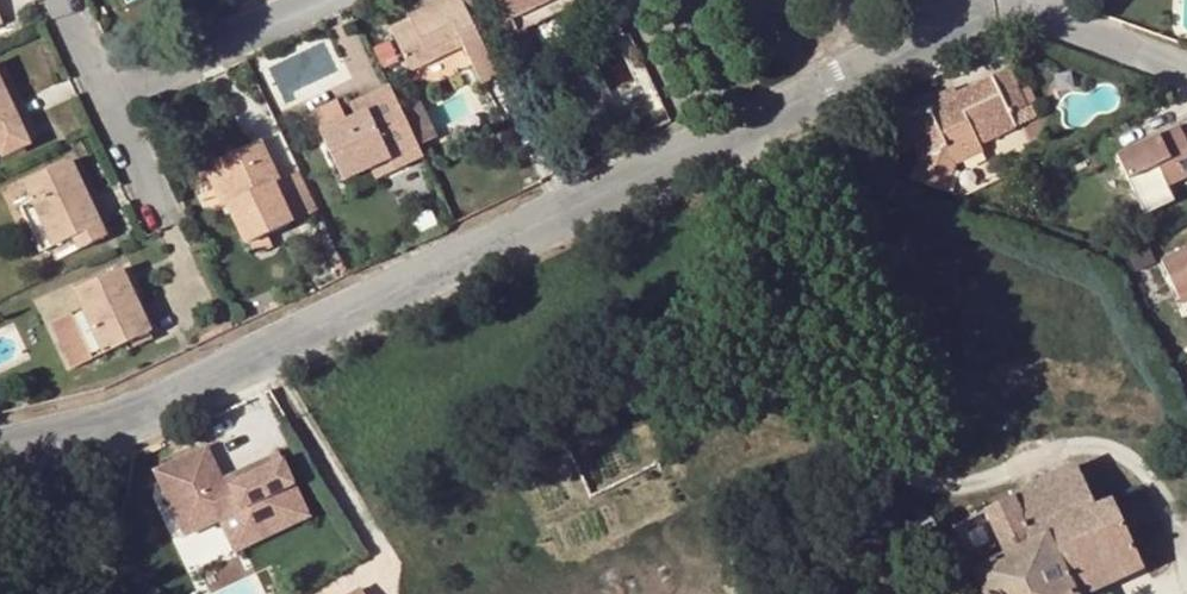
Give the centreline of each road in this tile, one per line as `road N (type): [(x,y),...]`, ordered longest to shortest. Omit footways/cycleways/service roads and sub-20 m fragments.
road 1 (residential): [(739,129),(236,366),(0,453)]
road 2 (residential): [(1008,4),(739,129)]
road 3 (residential): [(105,91),(303,0)]
road 4 (residential): [(1008,4),(1186,70)]
road 5 (residential): [(678,0),(739,129)]
road 6 (residential): [(105,91),(160,213)]

